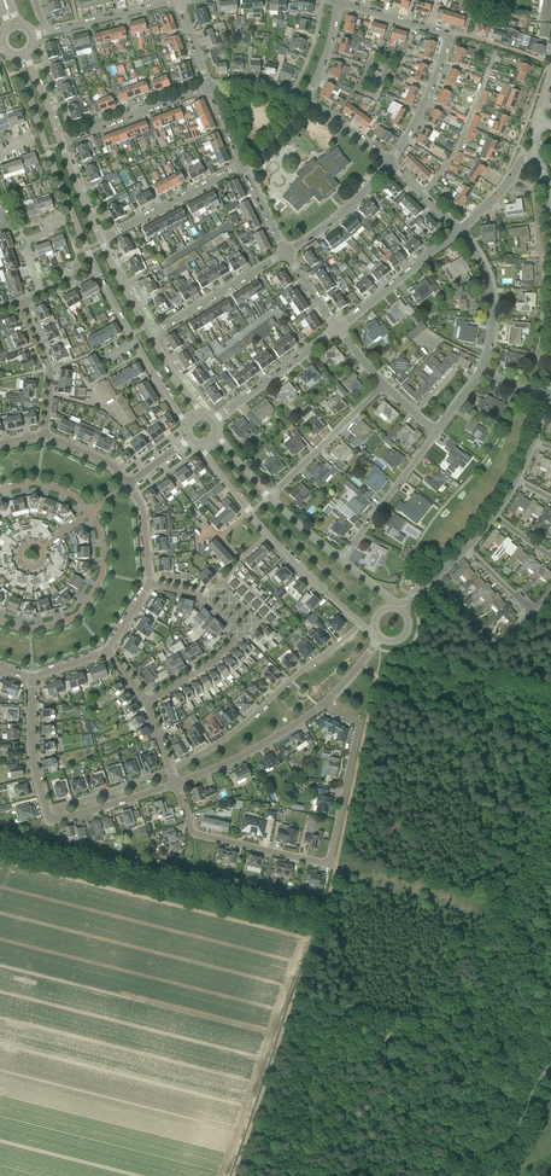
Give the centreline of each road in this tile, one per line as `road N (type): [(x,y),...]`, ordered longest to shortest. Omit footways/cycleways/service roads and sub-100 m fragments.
road 1 (track): [(325,909),(0,837)]
road 2 (residential): [(198,445),(268,536),(361,624)]
road 3 (residential): [(170,771),(212,748),(361,624)]
road 4 (residential): [(46,146),(104,290),(138,348)]
road 5 (residential): [(147,702),(220,652),(236,624),(211,599),(151,586)]
road 6 (residential): [(328,865),(193,834),(175,785)]
road 7 (residential): [(328,865),(360,723),(324,704)]
road 8 (residential): [(175,785),(256,750),(324,704)]
road 9 (residential): [(89,515),(102,532),(104,575),(76,616),(29,631)]
road 10 (residential): [(340,561),(438,432)]
road 11 (residential): [(269,498),(383,385)]
road 12 (residential): [(101,240),(242,166)]
road 13 (residential): [(152,339),(286,253)]
road 14 (residential): [(60,141),(209,86)]
road 15 (residential): [(337,329),(459,231)]
road 16 (residential): [(215,421),(337,329)]
road 17 (residential): [(480,372),(492,332),(490,286),(459,231)]
road 18 (residential): [(531,612),(489,647),(434,578)]
road 19 (residential): [(389,163),(425,102),(451,35)]
road 20 (residential): [(46,811),(51,823),(175,785)]
road 21 (residential): [(44,436),(50,370),(22,303)]
road 22 (residential): [(286,253),(356,202),(389,163)]
road 23 (residential): [(46,33),(178,1)]
road 24 (unclassified): [(494,1175),(550,1052)]
road 25 (residential): [(32,680),(33,751),(46,811)]
road 26 (residential): [(46,811),(170,771)]

